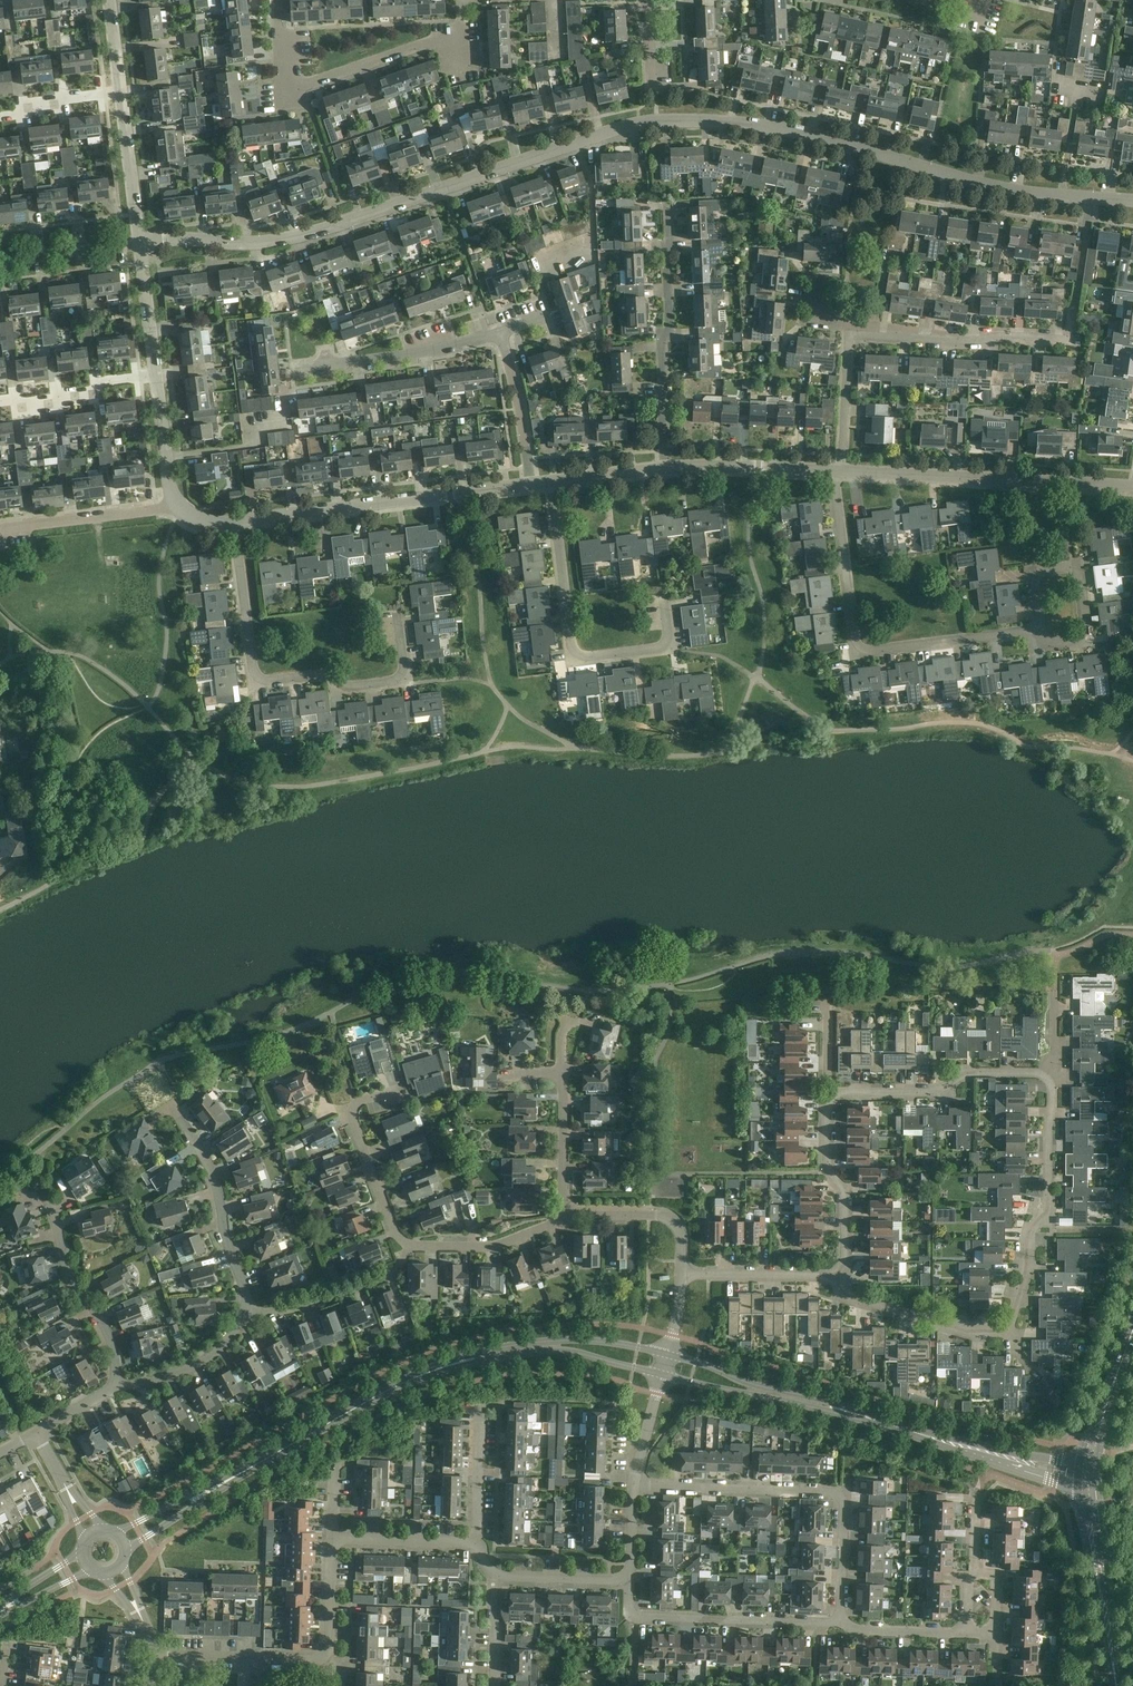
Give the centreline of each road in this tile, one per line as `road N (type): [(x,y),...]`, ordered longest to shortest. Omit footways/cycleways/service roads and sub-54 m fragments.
road 1 (residential): [(1132,202),(971,182),(755,124),(656,120),(281,241),(138,242)]
road 2 (residential): [(836,1280),(853,1299),(979,1331),(1007,1329),(1020,1310),(1030,1230),(1050,1197),(1052,1085)]
road 3 (tertiary): [(662,1375),(827,1411),(1078,1487)]
road 4 (tertiary): [(1079,1465),(946,1437),(667,1354)]
road 5 (residential): [(397,611),(404,662),(394,681),(347,687),(323,673),(259,677),(234,520)]
road 6 (residential): [(1040,629),(866,651),(853,641),(834,472)]
road 7 (residential): [(842,1620),(840,1498),(634,1487)]
road 8 (residential): [(664,598),(663,649),(571,654),(551,481)]
road 9 (residential): [(234,520),(531,483)]
road 10 (residential): [(458,0),(452,35),(296,90),(282,75),(277,0)]
road 11 (residential): [(1132,485),(839,472)]
road 12 (tertiary): [(212,1490),(376,1397),(455,1364)]
road 13 (residential): [(664,467),(667,205)]
road 14 (residential): [(842,1620),(634,1617),(625,1579)]
road 15 (residential): [(828,1106),(844,1094),(943,1094),(966,1072),(1036,1072),(1052,1085)]
road 16 (residential): [(849,335),(1071,341)]
road 17 (residential): [(243,1313),(211,1169),(170,1107)]
road 18 (residential): [(115,1386),(112,1344),(63,1260),(37,1185)]
road 19 (tertiary): [(667,1354),(612,1342),(540,1341),(455,1364)]
road 20 (tertiary): [(455,1364),(566,1351),(662,1375)]
road 21 (residential): [(296,368),(436,351),(501,330)]
road 22 (tertiary): [(1119,1685),(1098,1477)]
road 23 (residential): [(400,1089),(361,1099),(351,1111),(393,1228),(410,1246)]
road 24 (tertiary): [(1078,1487),(1113,1685)]
road 25 (residential): [(1040,629),(1043,645),(1085,638),(1080,567),(1030,572)]
road 26 (residential): [(836,1280),(845,1253),(842,1186),(828,1166),(828,1106)]
road 27 (residential): [(0,529),(177,504)]
road 28 (residential): [(326,1662),(155,1656)]
road 29 (residential): [(664,467),(834,472)]
road 30 (residential): [(563,1218),(667,1218),(681,1236),(680,1276)]
road 31 (tertiary): [(1132,1314),(1079,1465)]
road 32 (residential): [(410,1246),(492,1247),(563,1218)]
road 33 (residential): [(0,403),(154,377)]
road 34 (residential): [(680,1276),(836,1280)]
road 35 (residential): [(531,483),(501,330)]
road 36 (residential): [(115,1386),(204,1362),(243,1313)]
road 37 (residential): [(120,92),(138,242)]
road 38 (residential): [(563,1218),(561,1072)]
road 39 (residential): [(474,1545),(480,1403)]
road 40 (residential): [(474,1545),(332,1541)]
road 41 (residential): [(0,260),(138,242)]
road 42 (tertiary): [(1098,1477),(1099,1450),(1132,1344)]
road 43 (residential): [(839,472),(849,335)]
road 44 (residential): [(138,242),(154,377)]
road 45 (residential): [(625,1579),(492,1575)]
road 46 (residential): [(154,377),(177,504)]
road 47 (residential): [(967,1632),(862,1632),(842,1620)]
road 48 (residential): [(0,115),(120,92)]
road 49 (residential): [(326,1662),(332,1541)]

